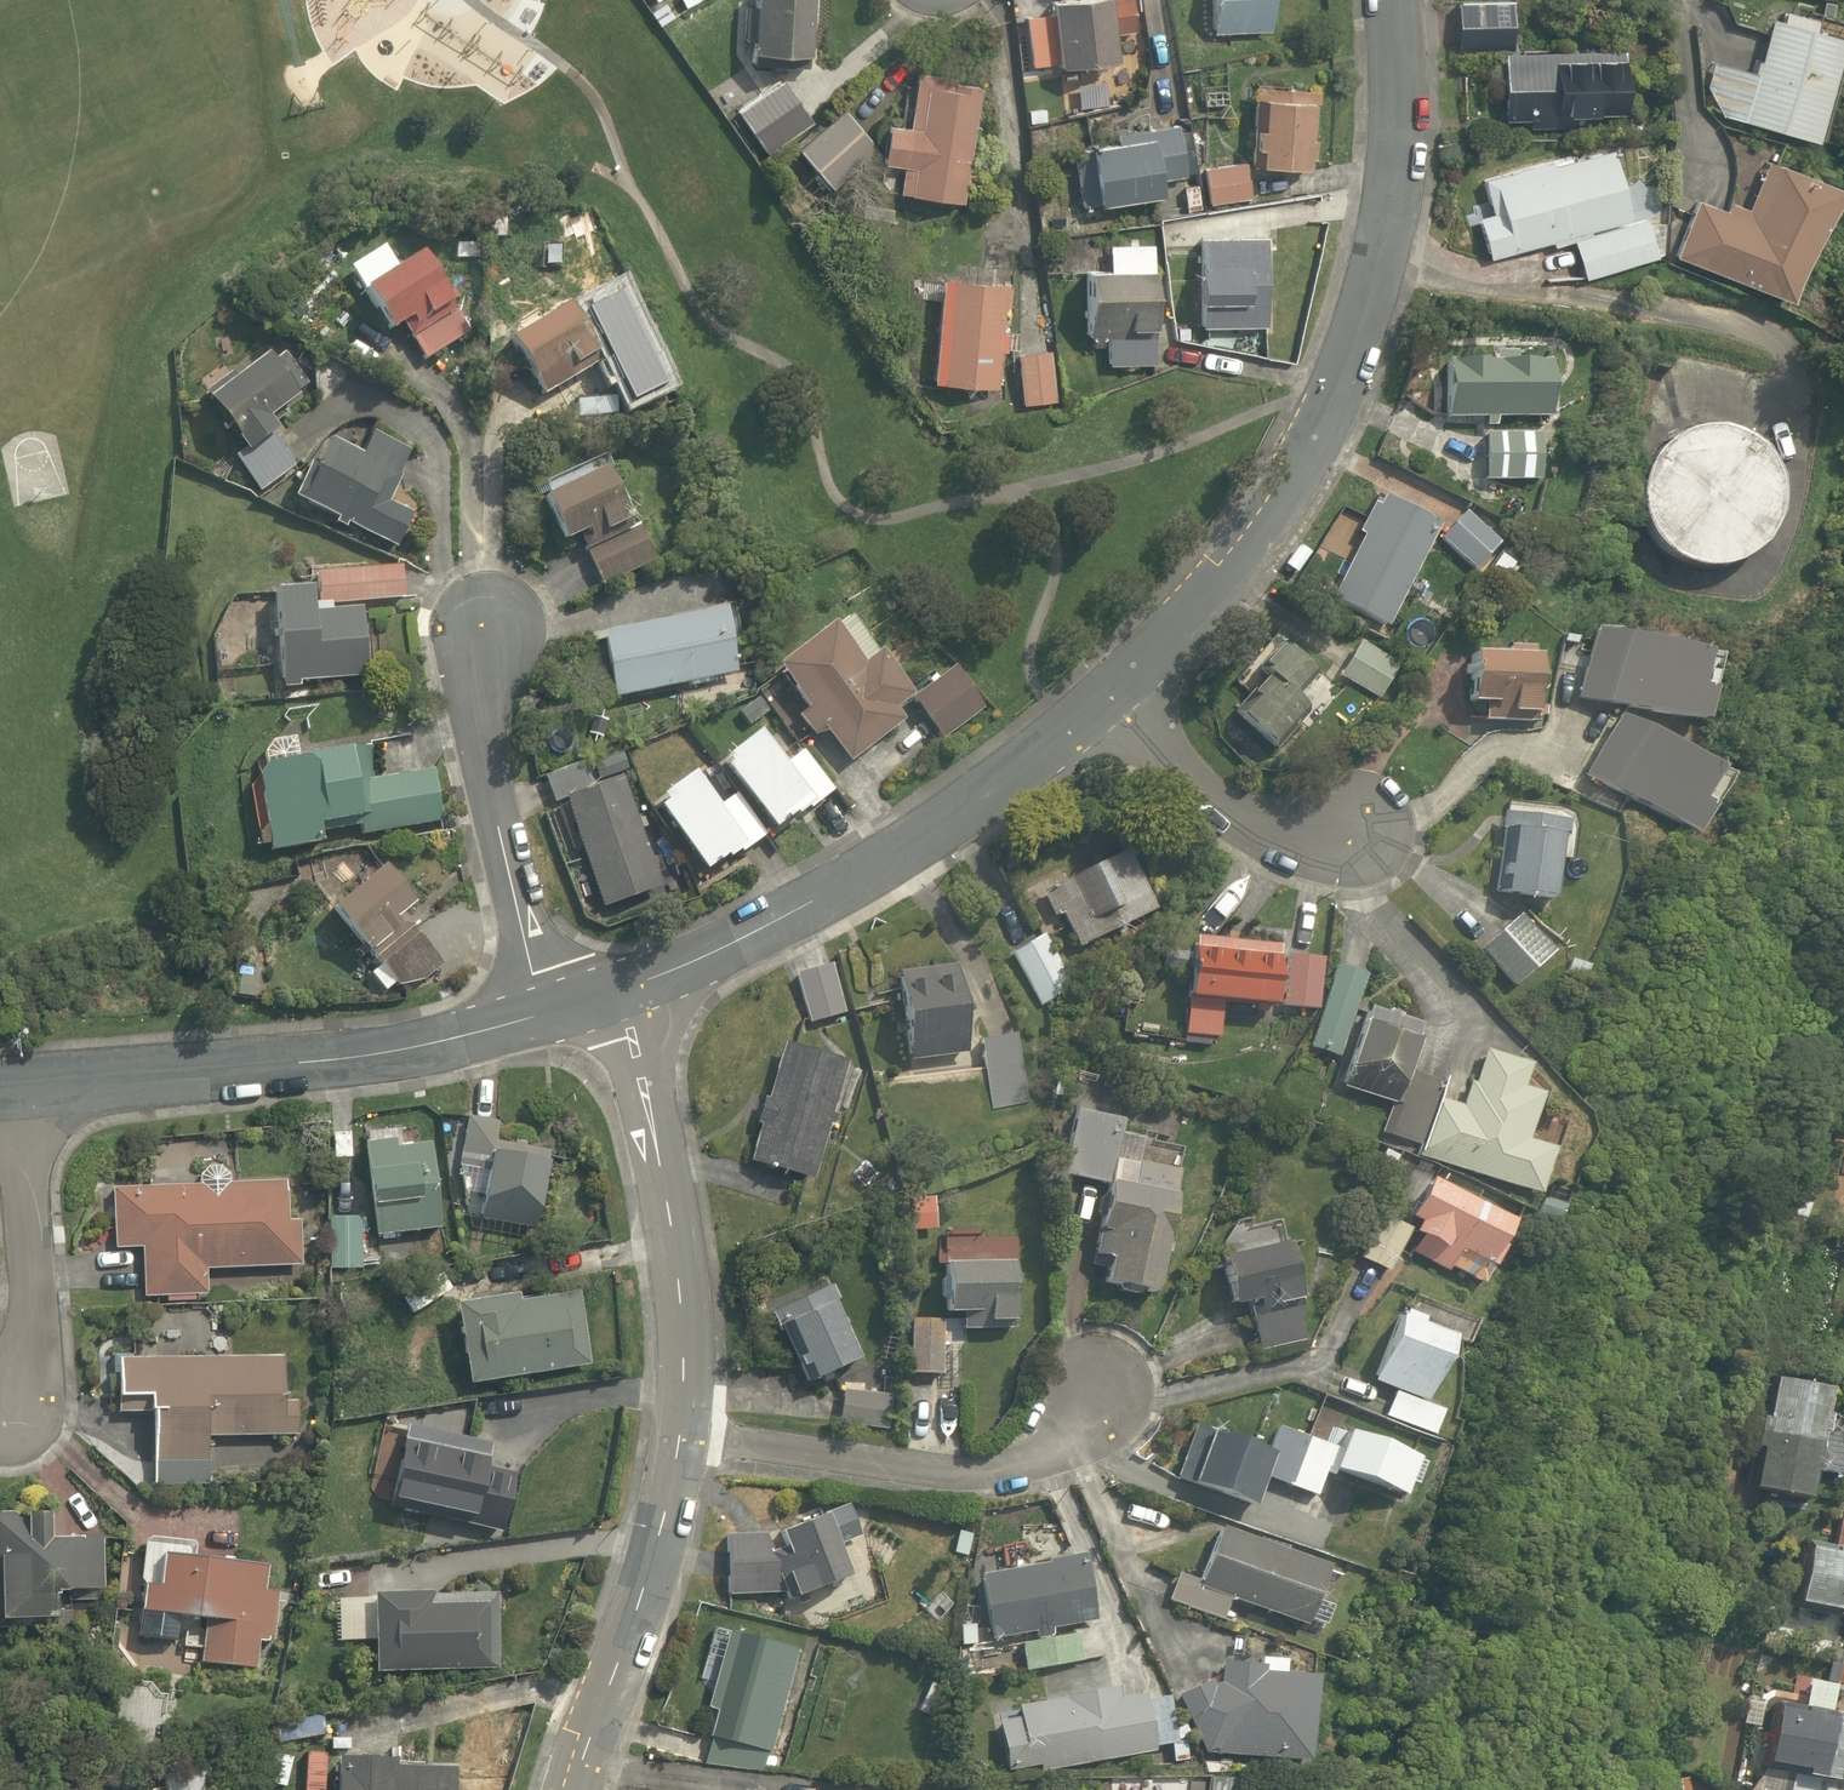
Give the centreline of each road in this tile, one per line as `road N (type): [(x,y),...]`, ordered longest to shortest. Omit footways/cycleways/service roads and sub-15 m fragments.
road 1 (residential): [(1108,699),(1246,554),(1294,479),(1342,379),(1391,208),(1399,85),(1391,0)]
road 2 (residential): [(624,993),(740,940),(962,817),(1108,699)]
road 3 (residential): [(19,1088),(297,1064),(544,1015)]
road 4 (residential): [(682,1440),(969,1474),(1008,1468),(1060,1439),(1128,1371)]
road 5 (residential): [(624,993),(689,1331),(682,1440)]
road 6 (residential): [(544,1015),(488,769),(482,712),(491,611)]
road 7 (residential): [(682,1440),(572,1789)]
road 8 (residential): [(19,1088),(38,1340),(16,1414)]
road 9 (residential): [(1108,699),(1184,776),(1248,819),(1300,833),(1353,828)]
road 10 (residential): [(1686,0),(1706,186)]

